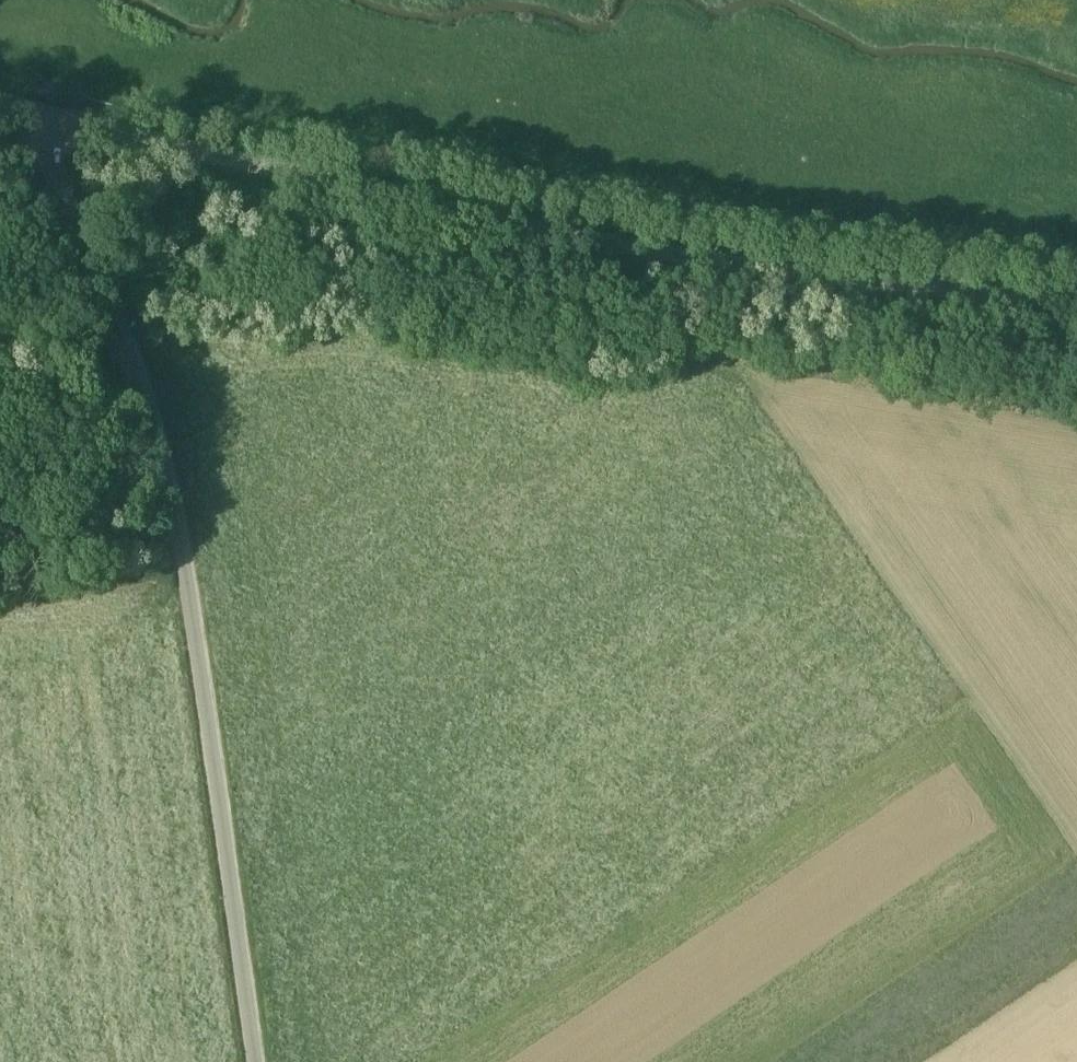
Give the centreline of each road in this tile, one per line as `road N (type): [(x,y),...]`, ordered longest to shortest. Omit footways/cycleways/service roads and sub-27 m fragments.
road 1 (unclassified): [(1076,294),(802,270),(417,205),(31,106)]
road 2 (unclassified): [(237,1061),(162,465),(118,295),(31,106)]

